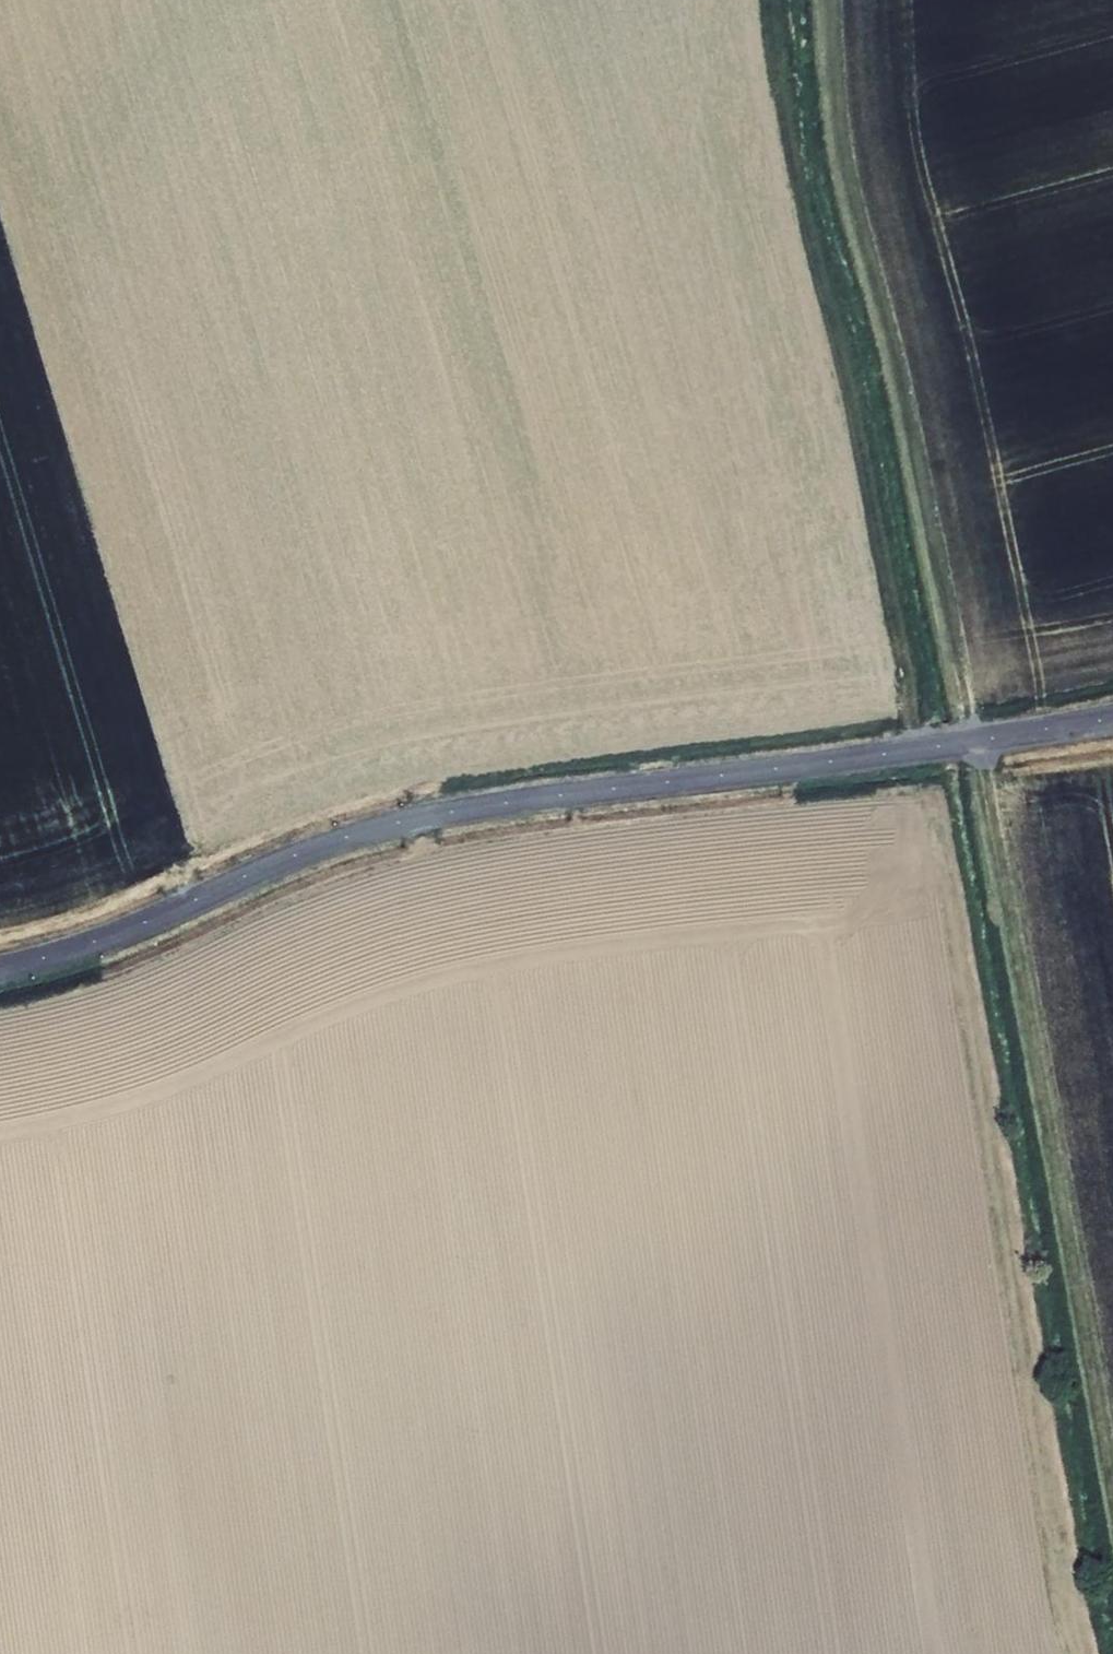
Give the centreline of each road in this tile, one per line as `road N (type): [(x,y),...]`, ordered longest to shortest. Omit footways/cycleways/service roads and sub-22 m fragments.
road 1 (tertiary): [(0,967),(124,929),(299,851),(412,817),(1112,719)]

